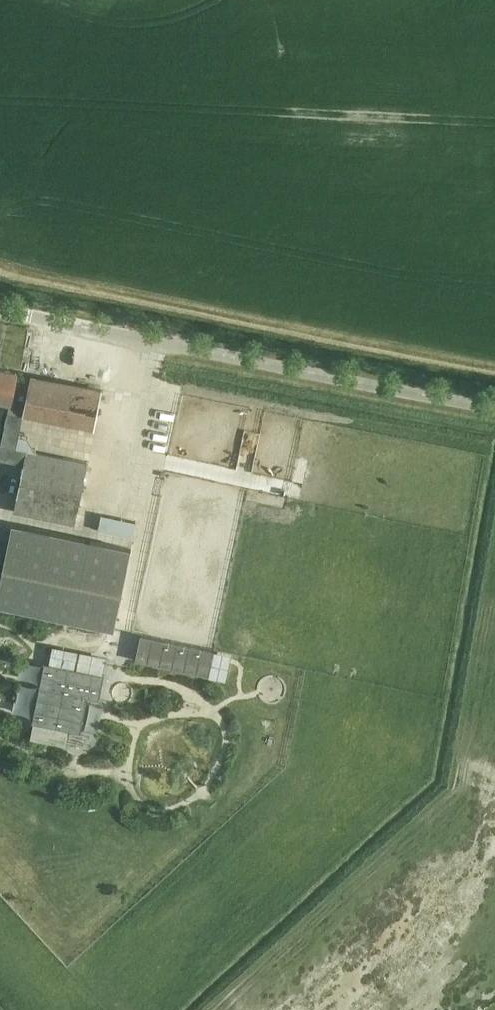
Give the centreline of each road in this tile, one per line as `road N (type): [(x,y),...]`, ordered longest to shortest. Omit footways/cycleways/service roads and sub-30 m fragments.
road 1 (unclassified): [(494,409),(0,313)]

